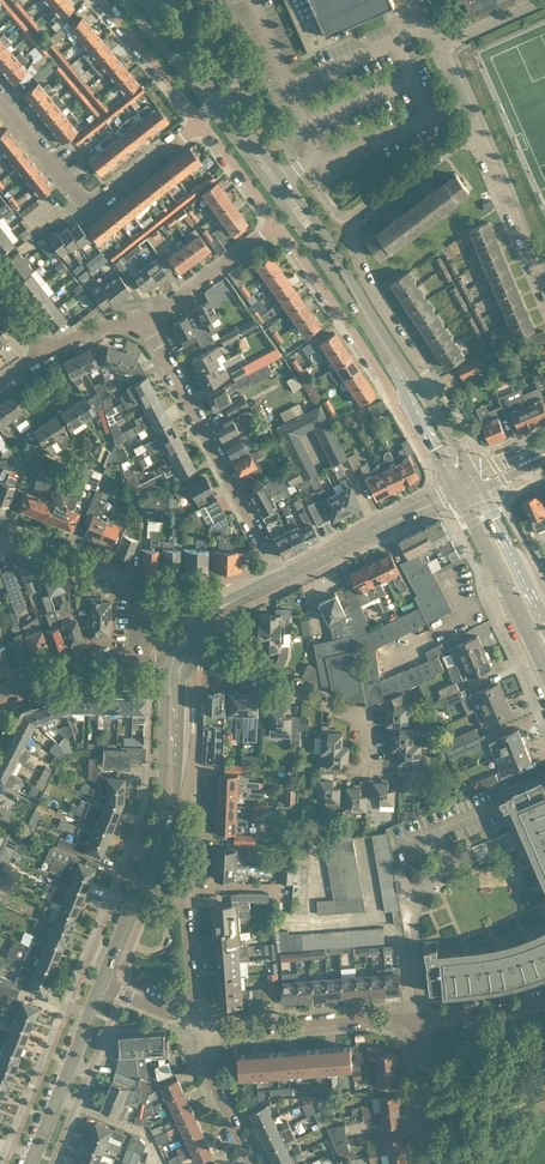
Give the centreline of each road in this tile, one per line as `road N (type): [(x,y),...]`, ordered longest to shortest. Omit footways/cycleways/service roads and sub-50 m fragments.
road 1 (secondary): [(122,0),(272,187),(410,399)]
road 2 (secondary): [(426,397),(318,228),(145,0)]
road 3 (residential): [(426,397),(428,375),(377,300),(350,221),(475,129)]
road 4 (residential): [(280,577),(144,320)]
road 5 (residential): [(201,121),(95,203),(76,197),(0,105)]
road 6 (residential): [(367,767),(370,726),(257,665),(185,664)]
road 7 (residential): [(277,223),(391,394),(410,399)]
road 8 (residential): [(418,1017),(207,1026)]
road 9 (tertiary): [(280,577),(459,491)]
road 10 (tertiary): [(154,853),(178,782),(185,664)]
road 11 (tertiary): [(30,1163),(100,985)]
road 12 (tertiary): [(167,663),(154,853)]
road 13 (residential): [(475,129),(544,294)]
road 14 (residential): [(194,1024),(185,891),(143,879)]
road 15 (residential): [(144,320),(277,223)]
road 16 (residential): [(493,563),(489,594),(544,715)]
road 17 (residential): [(99,0),(201,121)]
road 18 (secondary): [(544,623),(477,483)]
road 19 (residential): [(138,598),(122,580),(0,535)]
road 20 (residential): [(253,1163),(208,1068),(207,1026)]
road 21 (residential): [(434,1163),(418,1017)]
road 22 (residential): [(475,129),(411,0)]
road 23 (residential): [(0,693),(83,665),(135,663)]
road 24 (residential): [(544,998),(418,1017)]
road 25 (residential): [(201,121),(277,223)]
road 26 (secondary): [(493,563),(544,677)]

